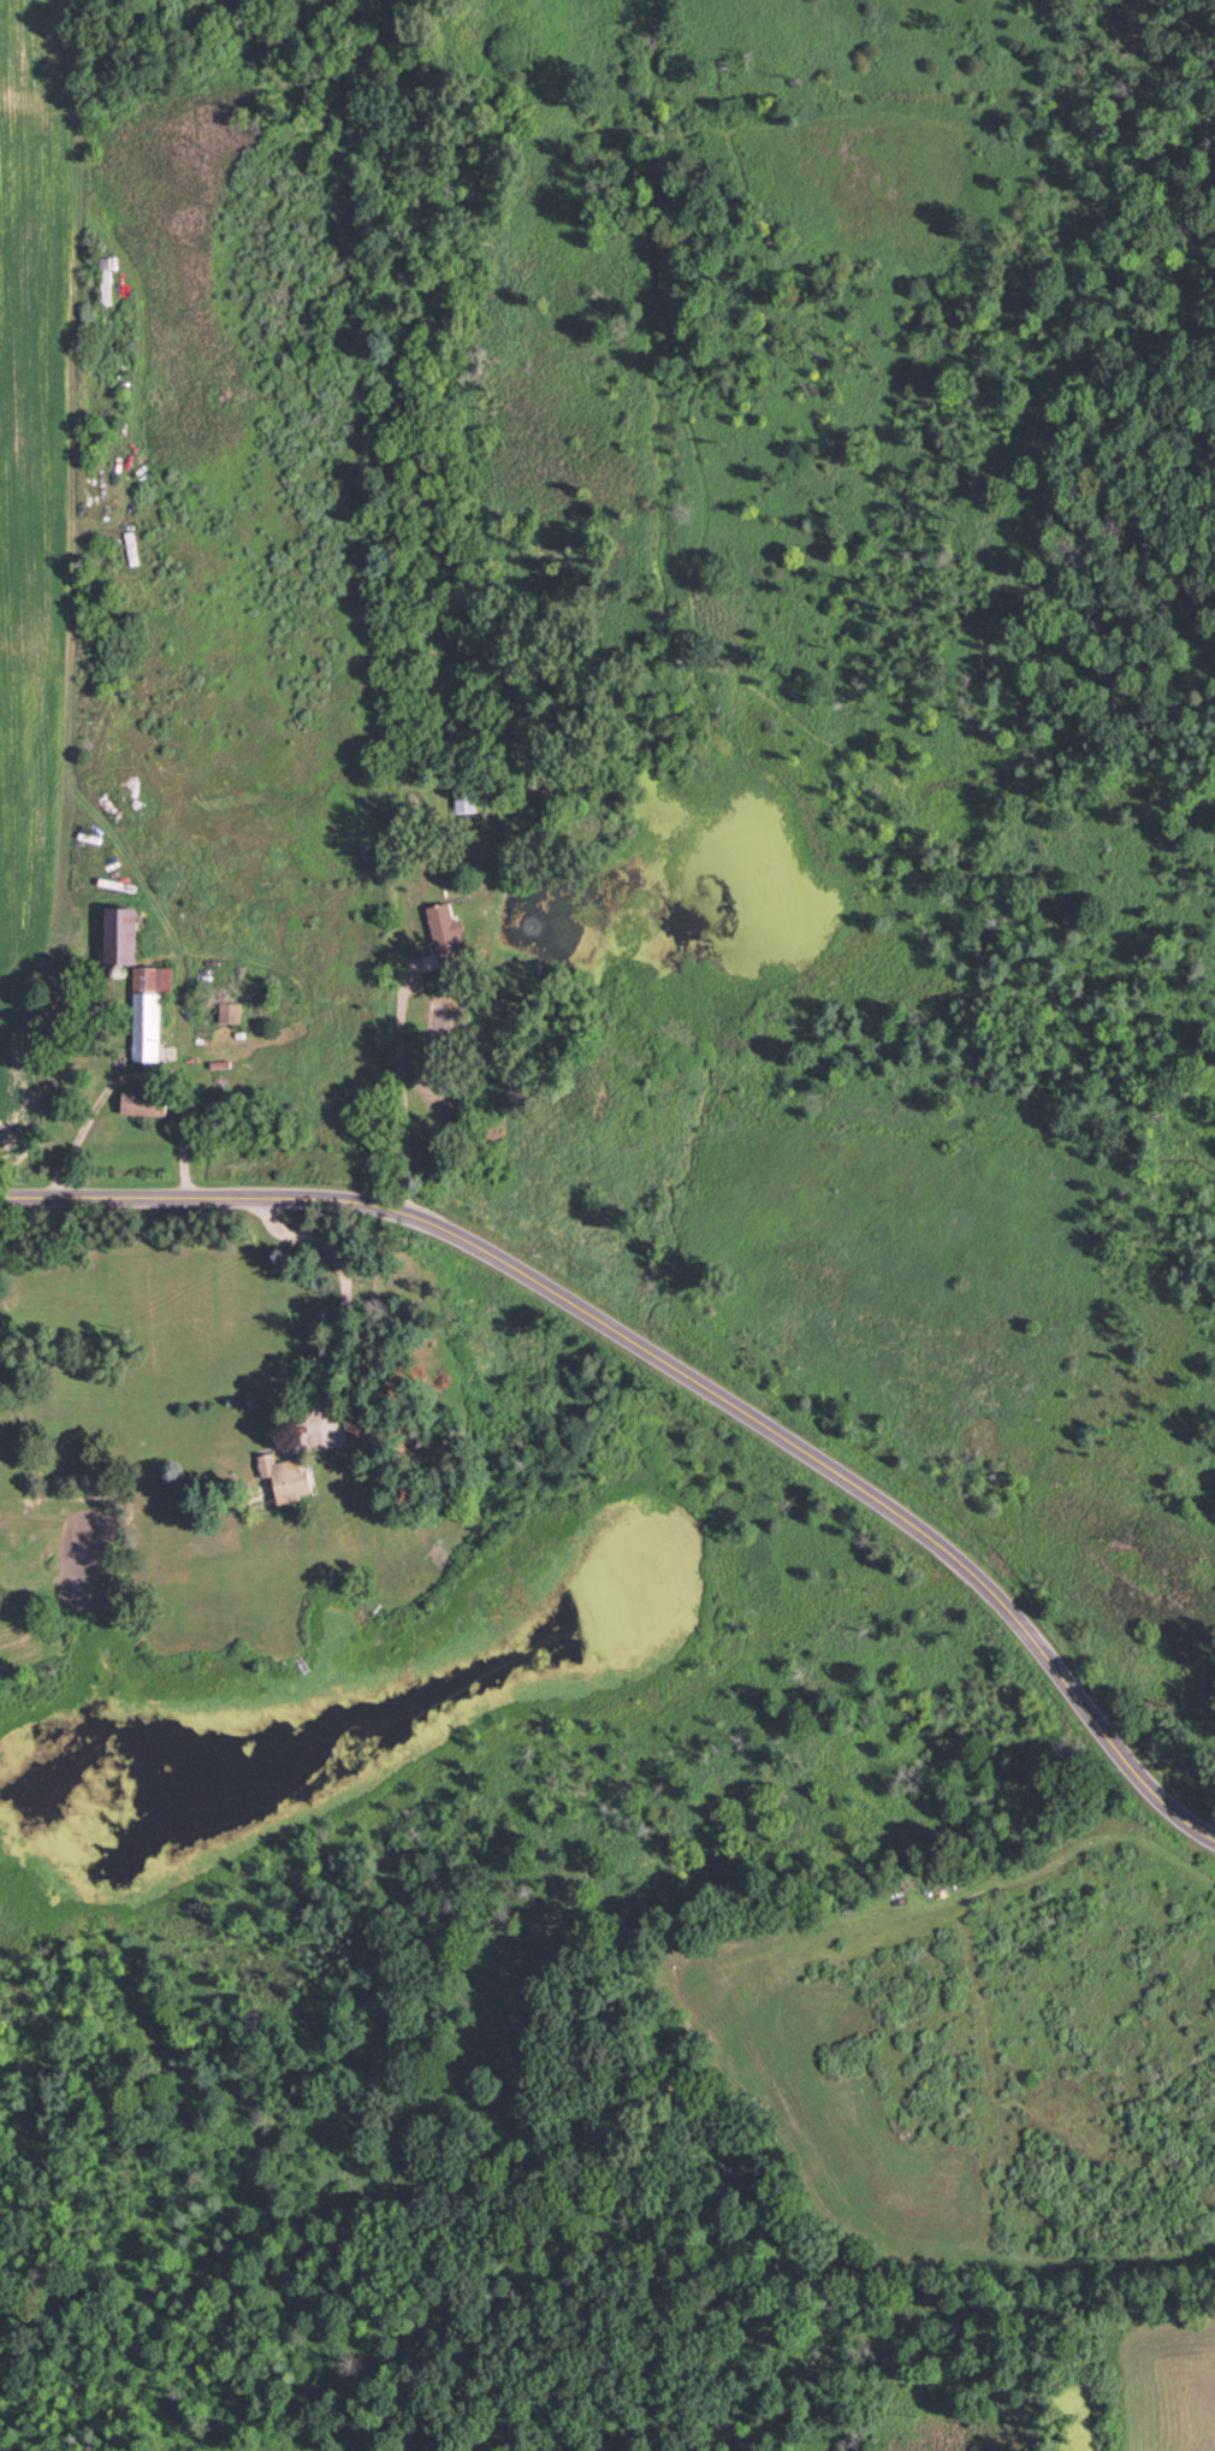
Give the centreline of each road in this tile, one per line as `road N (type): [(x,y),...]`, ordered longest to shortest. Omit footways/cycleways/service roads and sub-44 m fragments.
road 1 (residential): [(0,1193),(314,1193),(409,1210),(444,1226),(930,1536),(1017,1622),(1142,1783),(1214,1845)]

